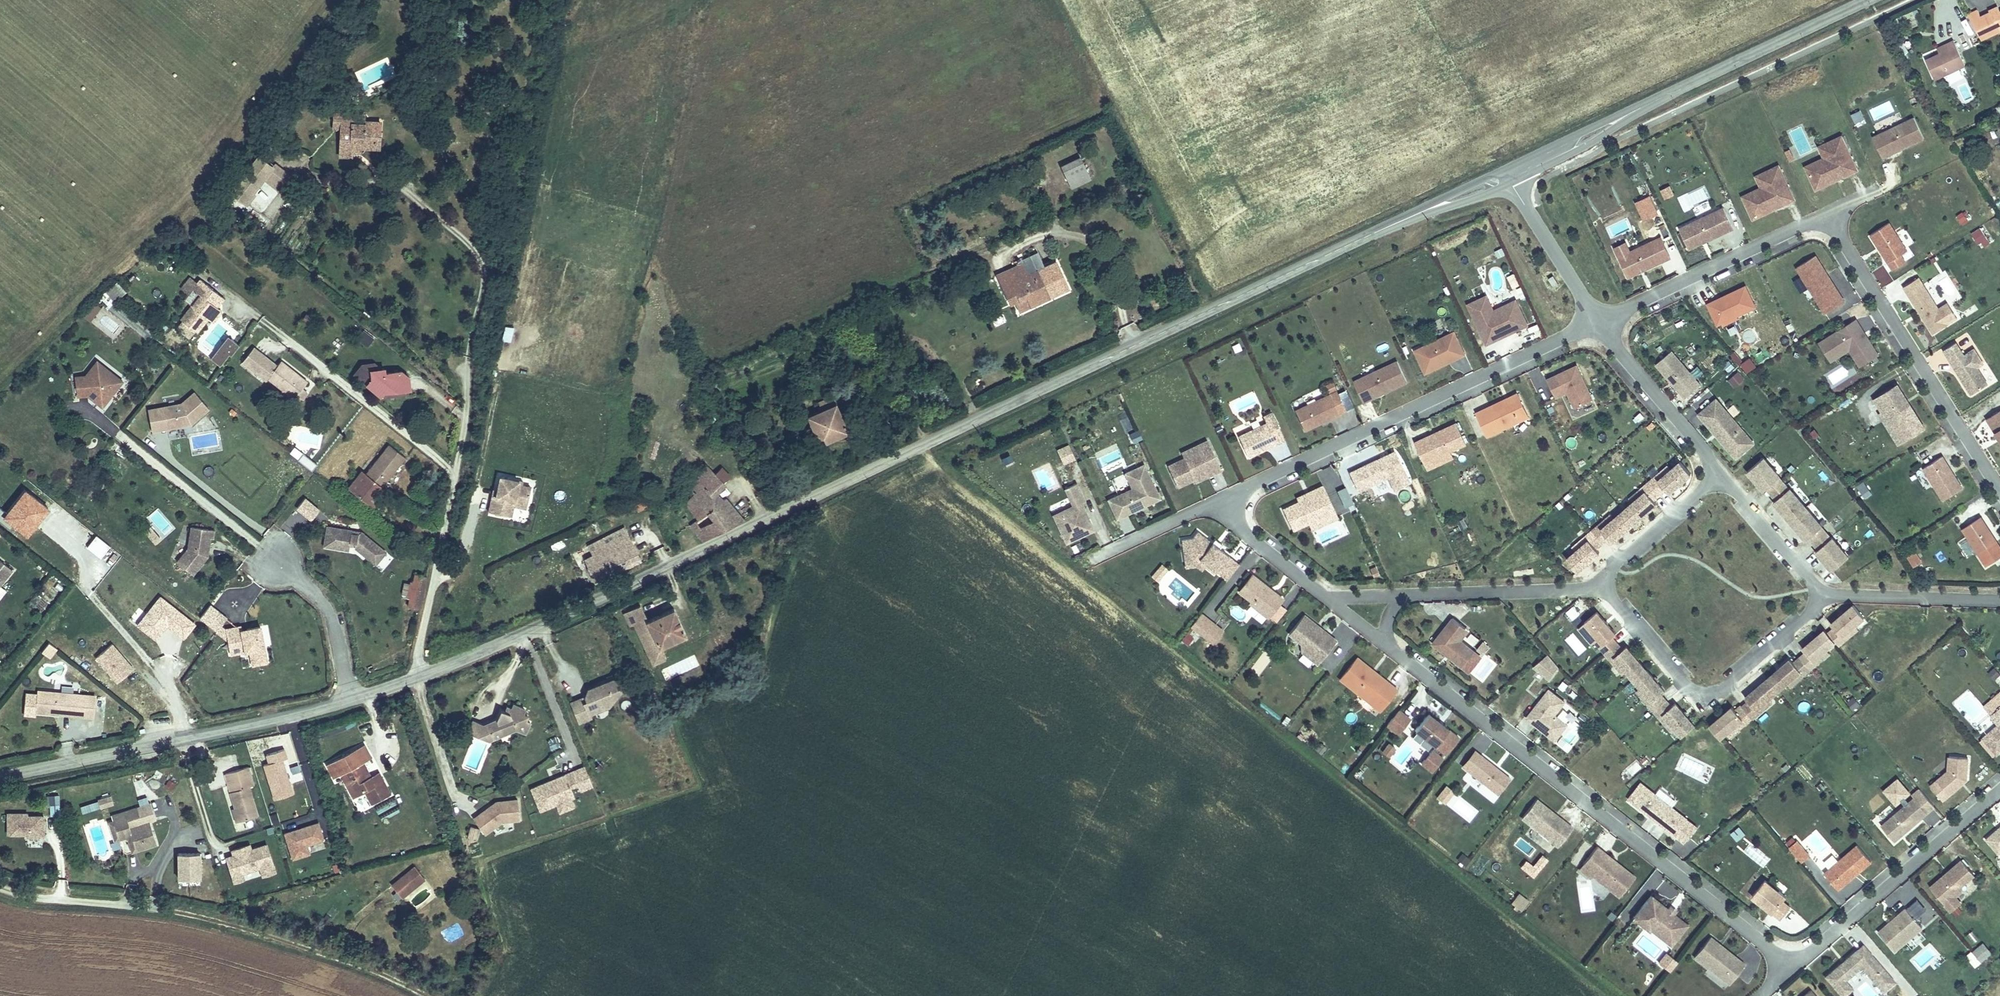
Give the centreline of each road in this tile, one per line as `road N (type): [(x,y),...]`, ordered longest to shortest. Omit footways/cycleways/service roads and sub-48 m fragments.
road 1 (tertiary): [(350,698),(480,651),(1508,175)]
road 2 (residential): [(1389,646),(1769,946),(1792,952)]
road 3 (residential): [(1598,322),(1259,480),(1239,508)]
road 4 (tertiary): [(1508,175),(1871,0)]
road 5 (tertiary): [(0,778),(350,698)]
road 6 (residential): [(1999,498),(1840,237),(1825,227)]
road 7 (residential): [(1824,594),(1717,690),(1701,692),(1686,688),(1596,588)]
road 8 (residential): [(1792,952),(1809,950),(1999,790)]
road 9 (residential): [(1825,227),(1797,229),(1598,322)]
road 10 (residential): [(1598,322),(1722,473)]
road 11 (residential): [(1596,588),(1407,593)]
road 12 (residential): [(1824,594),(1999,601)]
road 13 (residential): [(1508,175),(1598,322)]
road 14 (residential): [(1596,588),(1722,473)]
road 15 (residential): [(1722,473),(1824,594)]
road 16 (residential): [(280,565),(321,601),(339,630),(350,698)]
road 17 (residential): [(1239,508),(1192,511),(1116,546)]
road 18 (residential): [(1239,508),(1252,538),(1330,597)]

